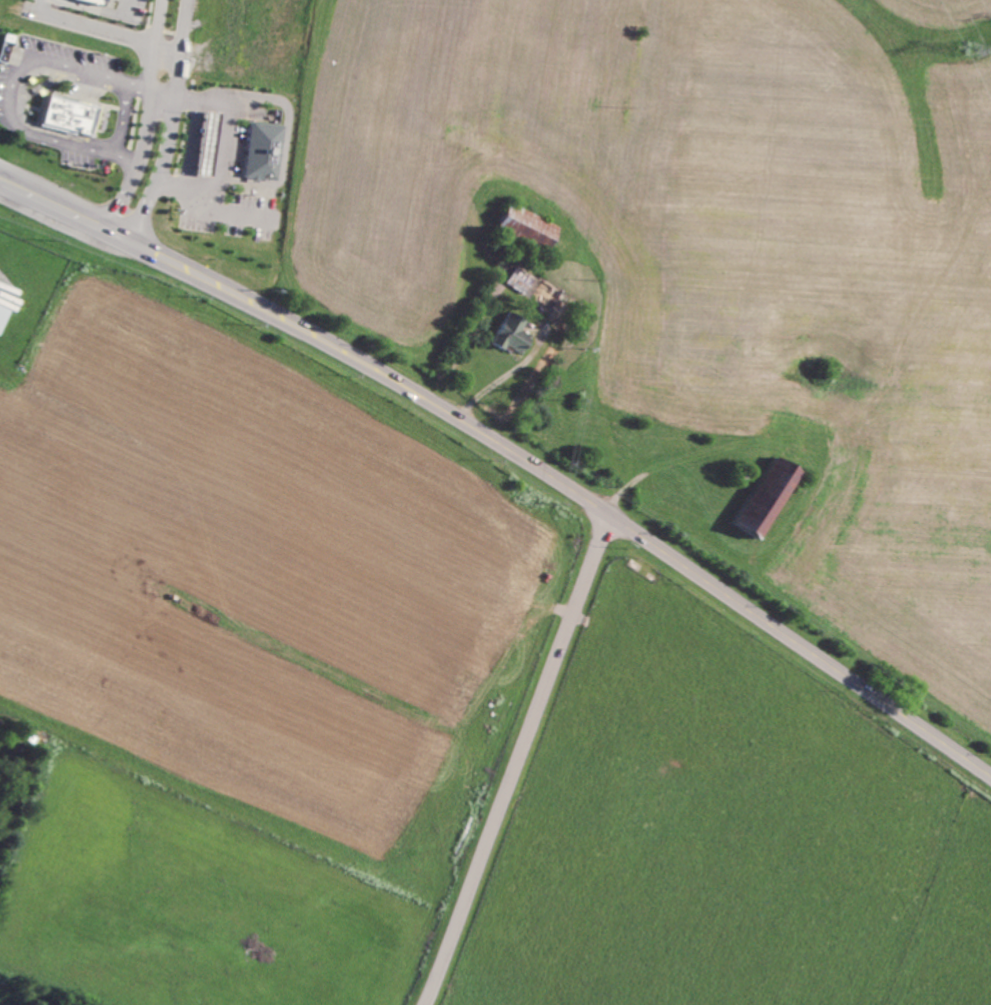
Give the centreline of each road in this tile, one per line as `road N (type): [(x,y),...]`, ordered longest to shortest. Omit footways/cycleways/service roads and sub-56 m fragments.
road 1 (primary): [(0,182),(308,333),(458,417),(990,776)]
road 2 (residential): [(426,1004),(612,515)]

